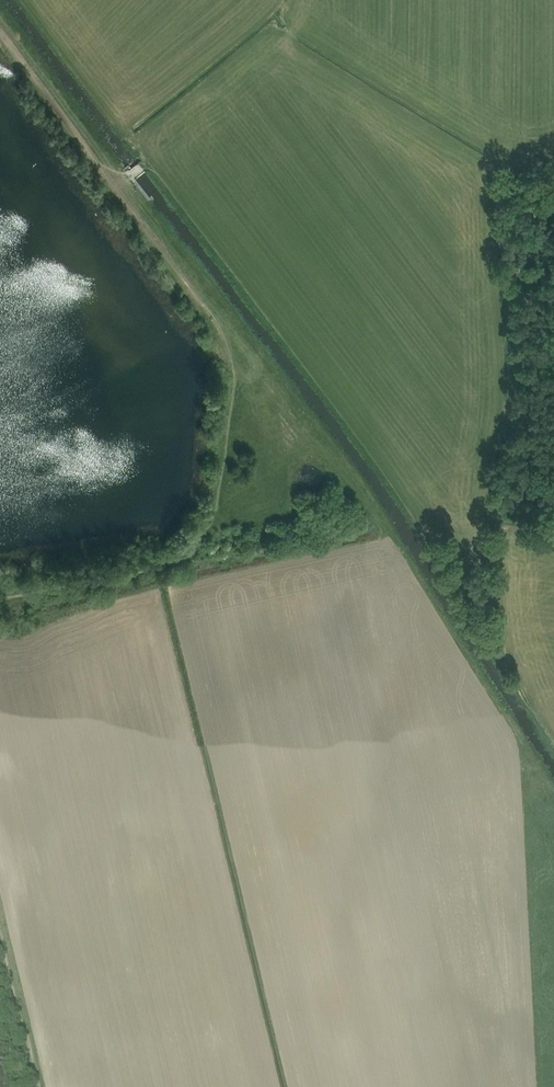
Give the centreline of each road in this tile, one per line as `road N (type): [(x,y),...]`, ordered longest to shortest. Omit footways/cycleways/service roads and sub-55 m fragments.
road 1 (track): [(0,603),(177,561),(214,503),(228,363),(213,320),(117,186)]
road 2 (track): [(117,186),(0,29)]
road 3 (track): [(38,1086),(0,928)]

